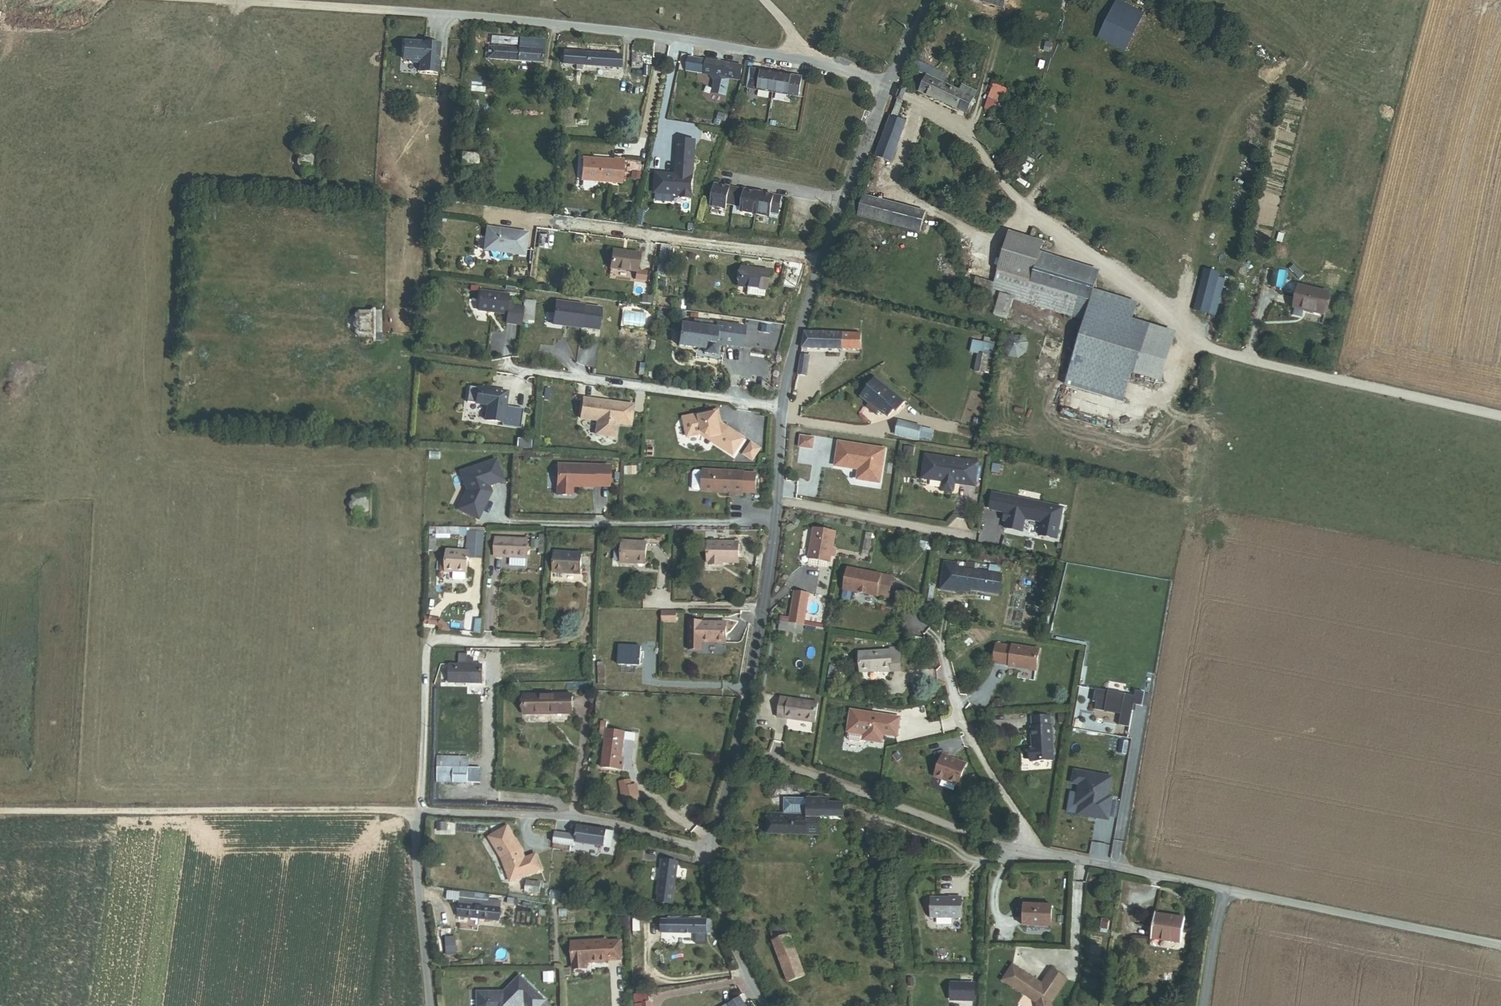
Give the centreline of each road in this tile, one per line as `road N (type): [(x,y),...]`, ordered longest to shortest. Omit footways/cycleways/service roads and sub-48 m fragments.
road 1 (unclassified): [(738,751),(1005,848),(1500,944)]
road 2 (unclassified): [(195,0),(550,24),(797,57),(889,83)]
road 3 (residential): [(889,83),(793,337),(773,533),(738,751)]
road 4 (track): [(0,814),(416,810)]
road 5 (unclassified): [(416,810),(580,817),(711,851)]
road 6 (residential): [(428,1005),(416,810)]
road 7 (residential): [(711,851),(722,917),(768,1005)]

